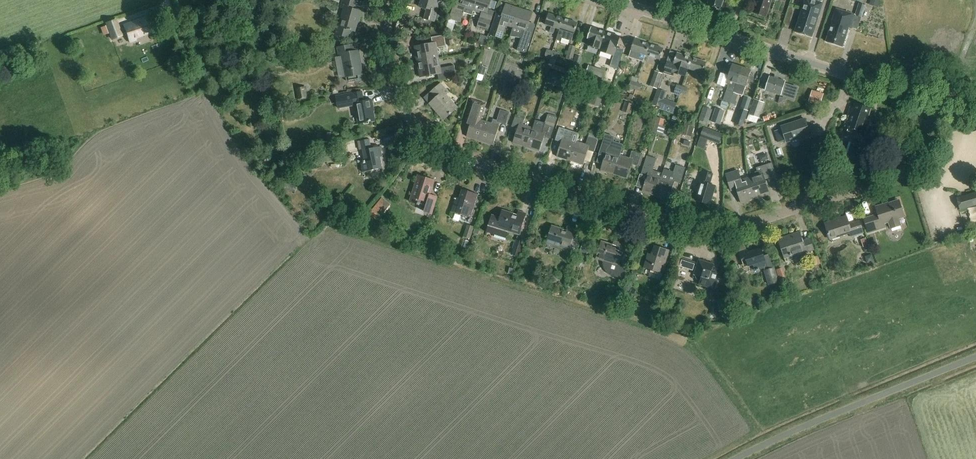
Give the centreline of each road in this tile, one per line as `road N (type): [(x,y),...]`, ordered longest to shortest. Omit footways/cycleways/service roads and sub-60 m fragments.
road 1 (residential): [(938,104),(917,164),(905,173),(719,234),(692,230),(448,153),(426,137),(408,118),(397,86),(387,29),(395,0)]
road 2 (tertiary): [(938,104),(610,0)]
road 3 (unclassified): [(738,458),(975,357)]

